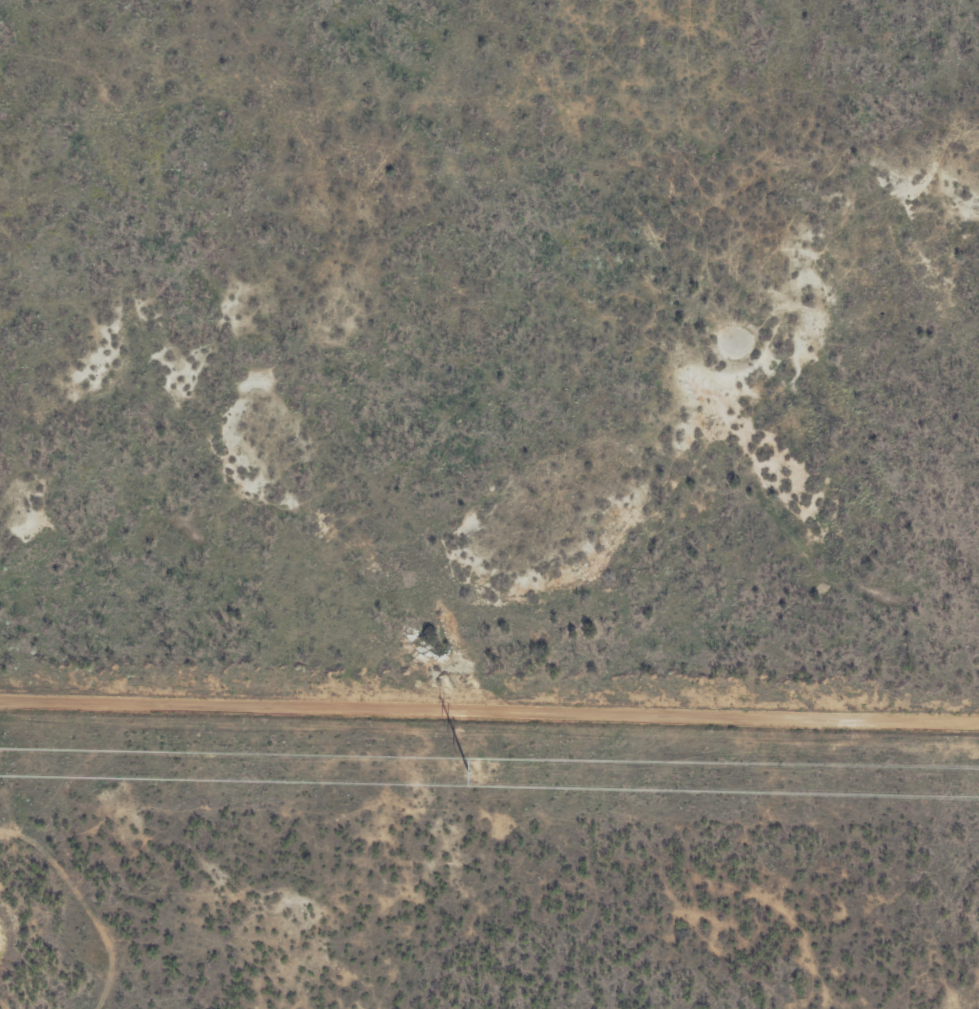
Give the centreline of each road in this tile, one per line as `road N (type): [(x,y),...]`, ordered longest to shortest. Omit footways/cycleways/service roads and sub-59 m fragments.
road 1 (residential): [(978,722),(0,699)]
road 2 (residential): [(978,112),(943,114),(794,164),(684,232)]

